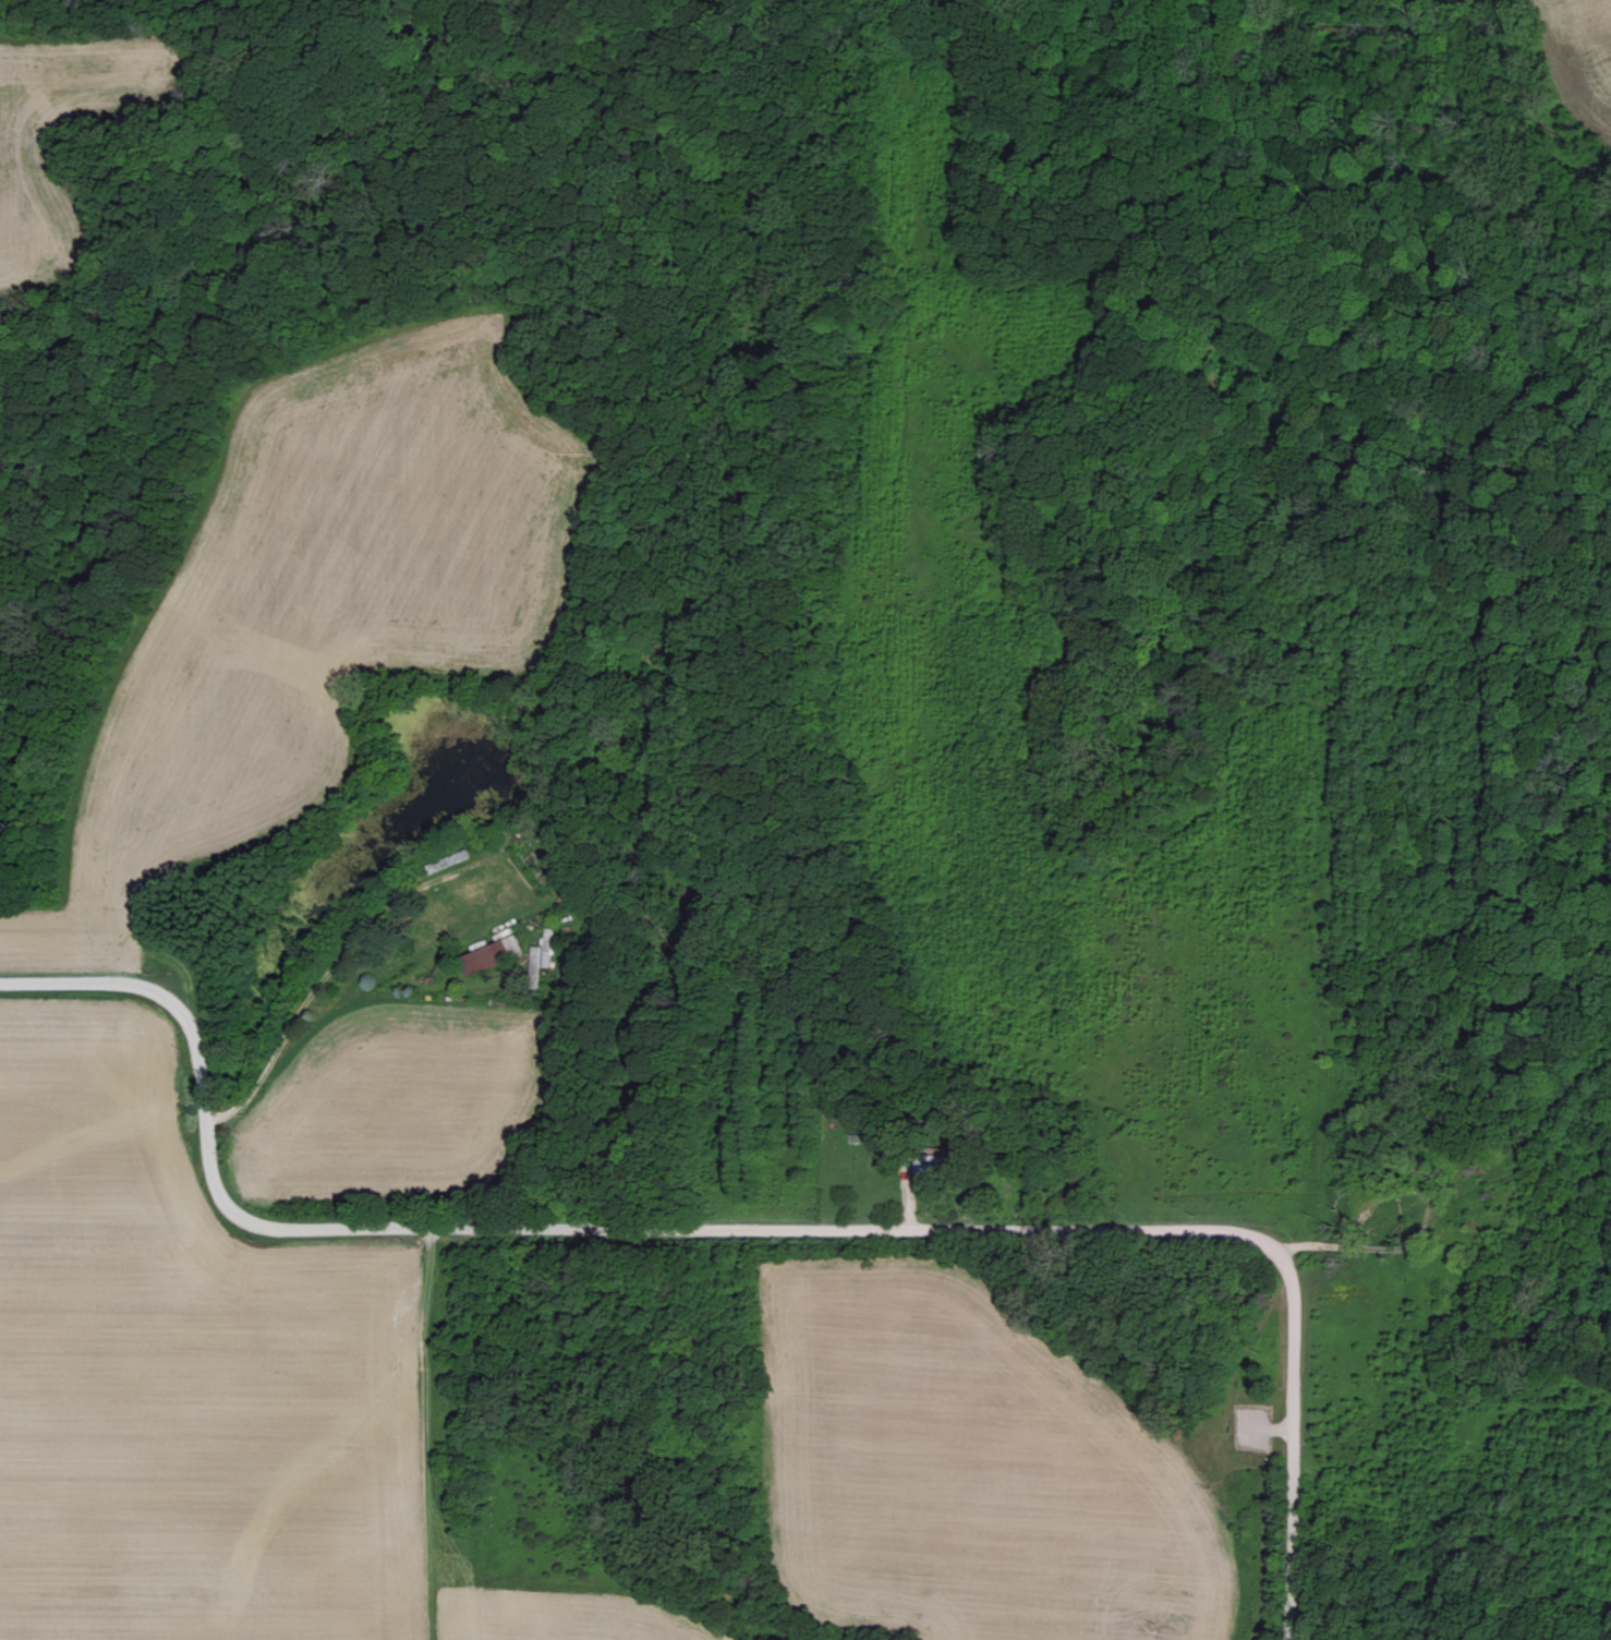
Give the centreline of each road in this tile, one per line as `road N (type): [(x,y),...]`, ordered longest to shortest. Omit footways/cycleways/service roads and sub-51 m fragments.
road 1 (residential): [(1281,1249),(1243,1234),(1194,1232),(276,1230),(232,1211),(210,1170),(198,1039),(168,997),(100,982),(0,982)]
road 2 (residential): [(1286,1639),(1293,1302),(1281,1249)]

